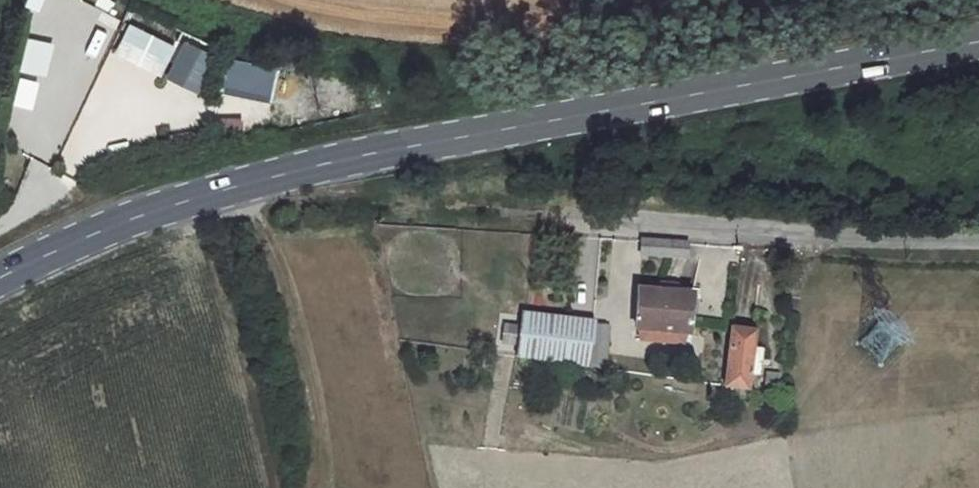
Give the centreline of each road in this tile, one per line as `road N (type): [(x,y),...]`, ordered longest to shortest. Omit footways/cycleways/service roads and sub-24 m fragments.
road 1 (primary): [(978,40),(312,164),(149,209),(0,278)]
road 2 (unclassified): [(978,239),(452,208)]

